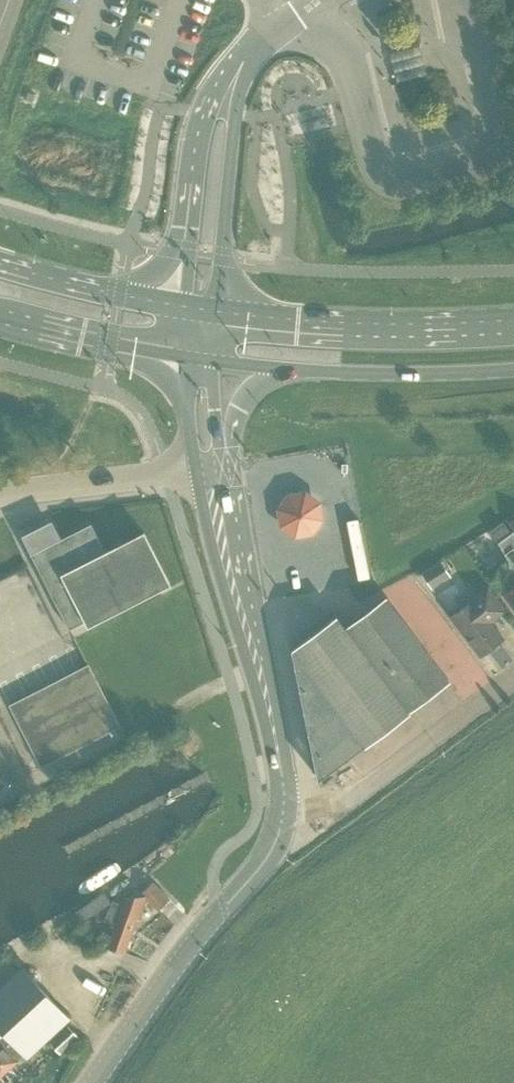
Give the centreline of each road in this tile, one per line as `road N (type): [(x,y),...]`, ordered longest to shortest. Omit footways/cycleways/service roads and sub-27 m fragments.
road 1 (secondary): [(284,802),(279,746),(209,469)]
road 2 (secondary): [(93,1082),(266,858),(284,802)]
road 3 (primary): [(513,319),(340,321),(217,311)]
road 4 (unclassified): [(253,47),(229,66),(203,111),(186,227),(184,305)]
road 5 (unclassified): [(284,802),(352,795),(513,677)]
road 6 (unclassified): [(217,311),(234,114),(253,47)]
road 7 (primary): [(285,368),(513,369)]
road 8 (unclassified): [(0,494),(209,469)]
road 9 (primary): [(184,305),(0,262)]
road 10 (primary): [(0,314),(184,355)]
road 11 (primary): [(209,469),(229,445),(246,396),(285,368)]
road 12 (secondary): [(184,355),(192,442),(209,469)]

